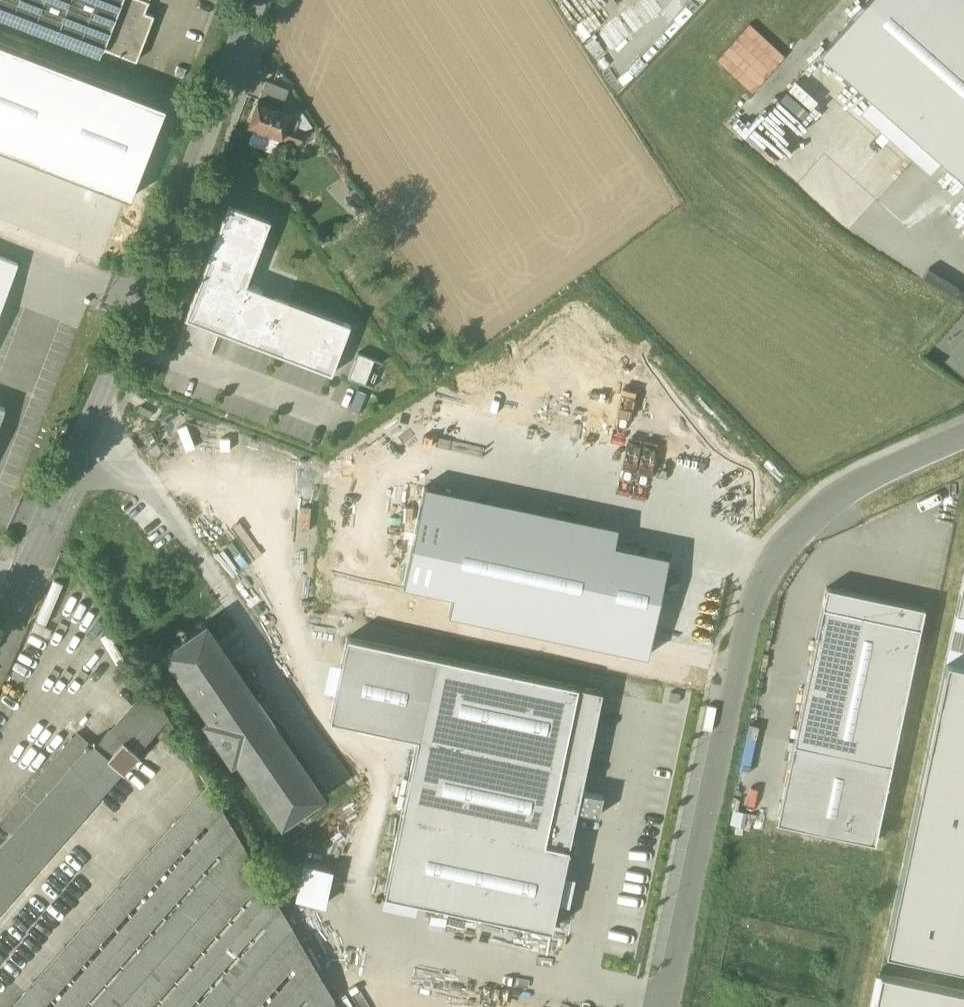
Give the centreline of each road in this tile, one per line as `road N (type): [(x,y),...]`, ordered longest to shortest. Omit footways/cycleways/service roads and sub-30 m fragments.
road 1 (unclassified): [(963,437),(837,495),(777,556),(744,630),(671,1006)]
road 2 (tertiary): [(0,616),(69,477),(254,0)]

